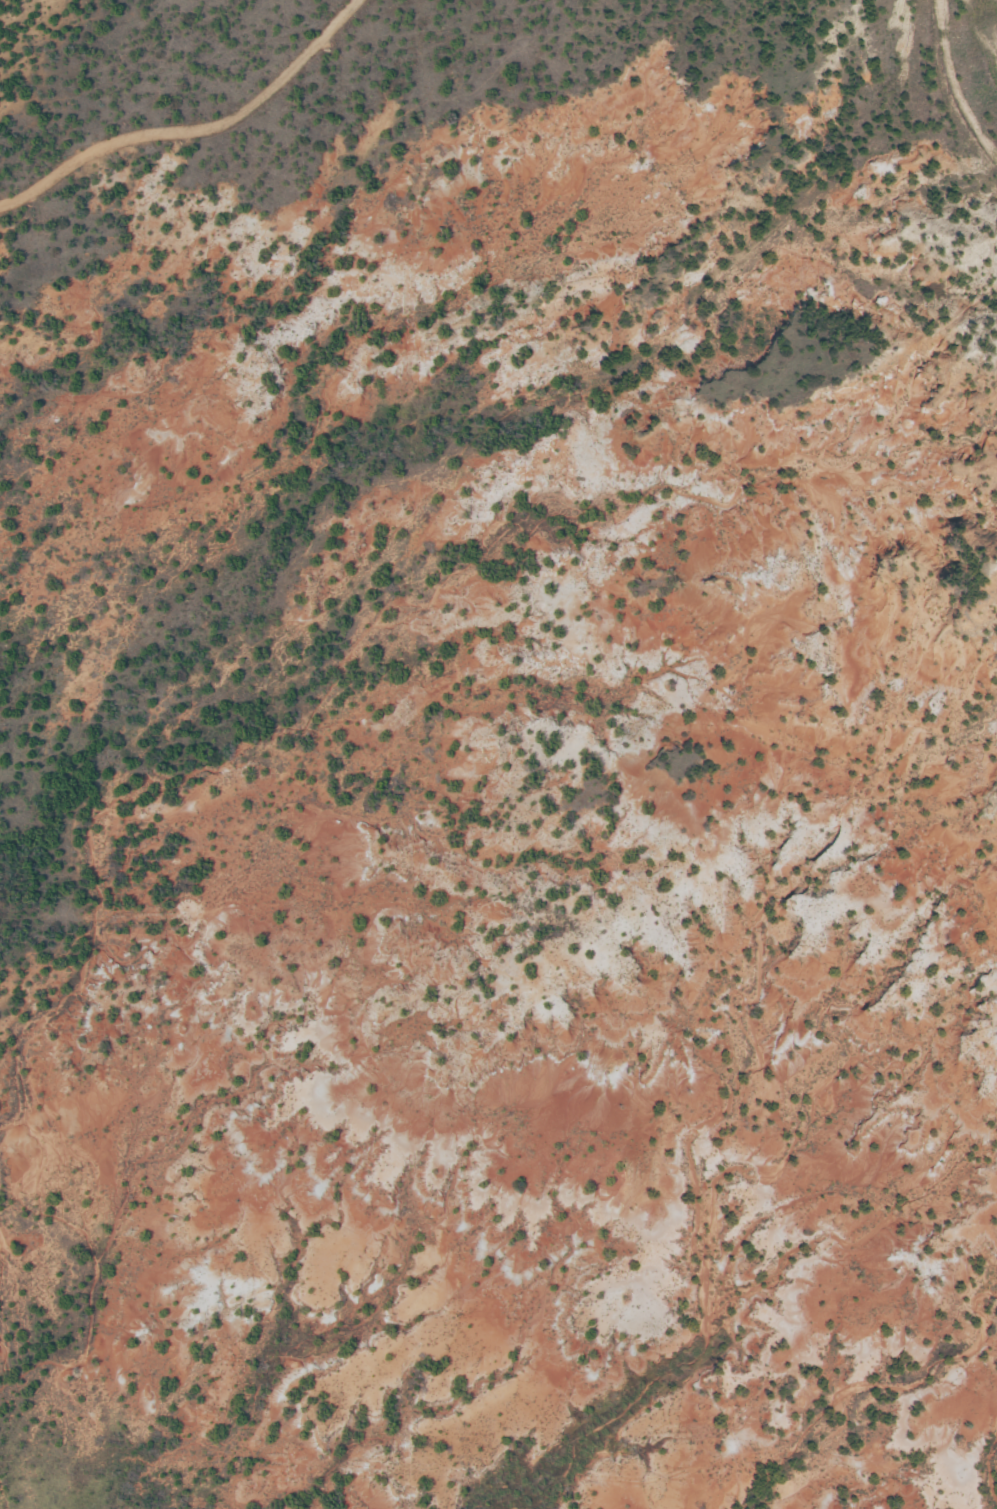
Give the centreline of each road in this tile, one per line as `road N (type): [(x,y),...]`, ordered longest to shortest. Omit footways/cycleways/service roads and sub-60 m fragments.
road 1 (residential): [(394,0),(0,113)]

